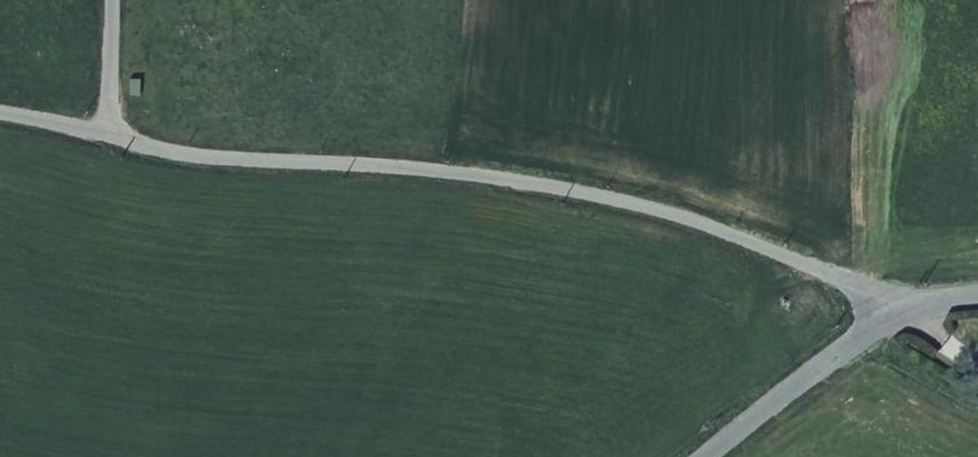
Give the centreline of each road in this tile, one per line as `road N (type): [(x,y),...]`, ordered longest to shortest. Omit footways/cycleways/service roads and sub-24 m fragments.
road 1 (unclassified): [(892,315),(869,291),(627,203),(453,172),(204,157),(105,132)]
road 2 (unclassified): [(705,456),(892,315)]
road 3 (unclassified): [(113,0),(105,132)]

